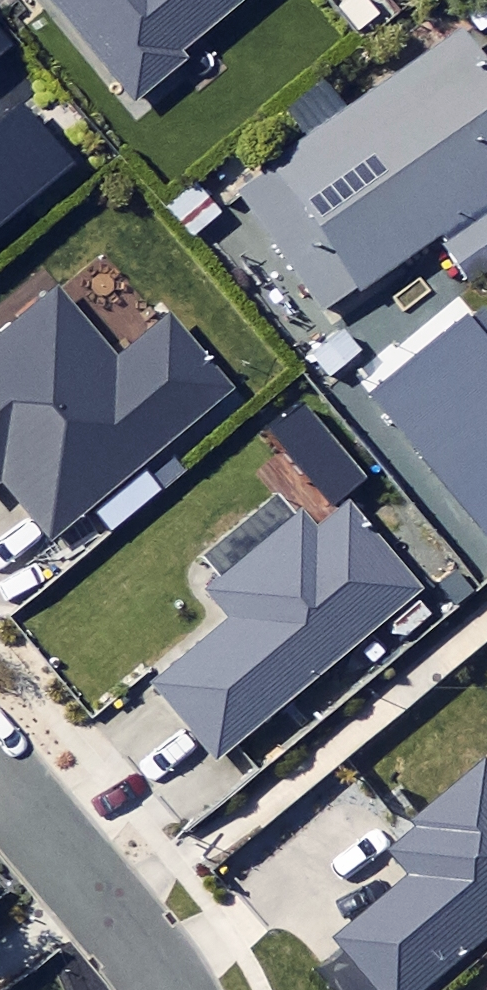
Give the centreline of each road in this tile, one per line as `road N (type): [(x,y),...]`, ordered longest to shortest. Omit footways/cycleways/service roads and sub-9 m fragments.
road 1 (residential): [(166,989),(0,777)]

